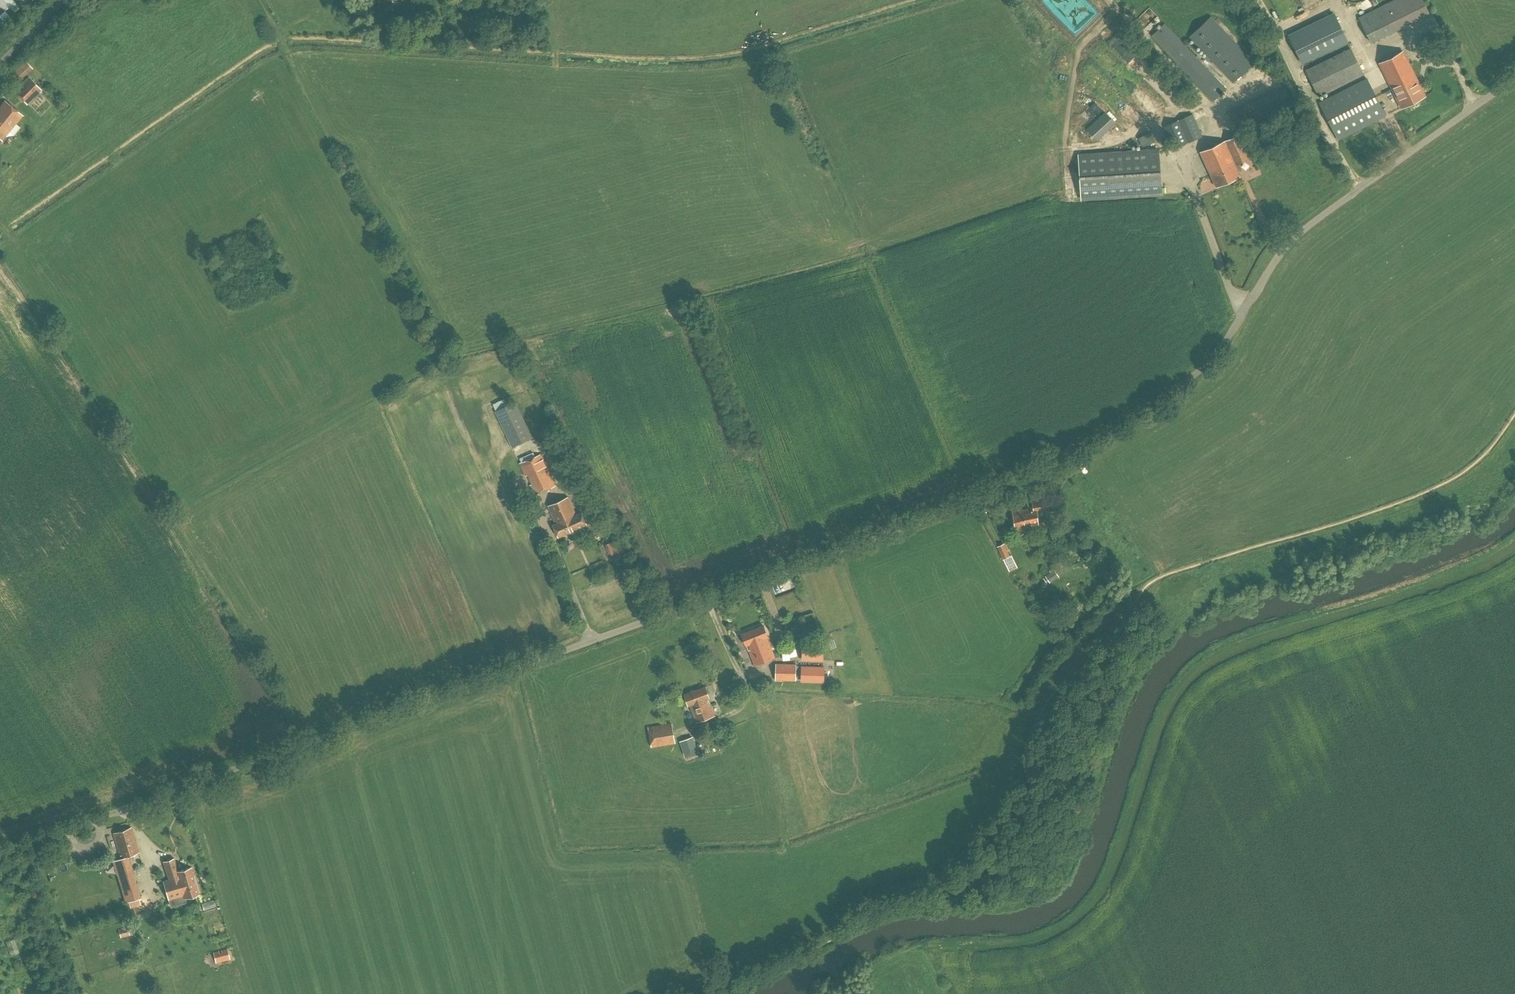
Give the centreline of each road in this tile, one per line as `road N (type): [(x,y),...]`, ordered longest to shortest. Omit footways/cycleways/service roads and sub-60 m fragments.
road 1 (unclassified): [(0,853),(935,517),(1046,465),(1193,376),(1299,234),(1514,78)]
road 2 (track): [(1358,189),(1278,37),(1297,20)]

